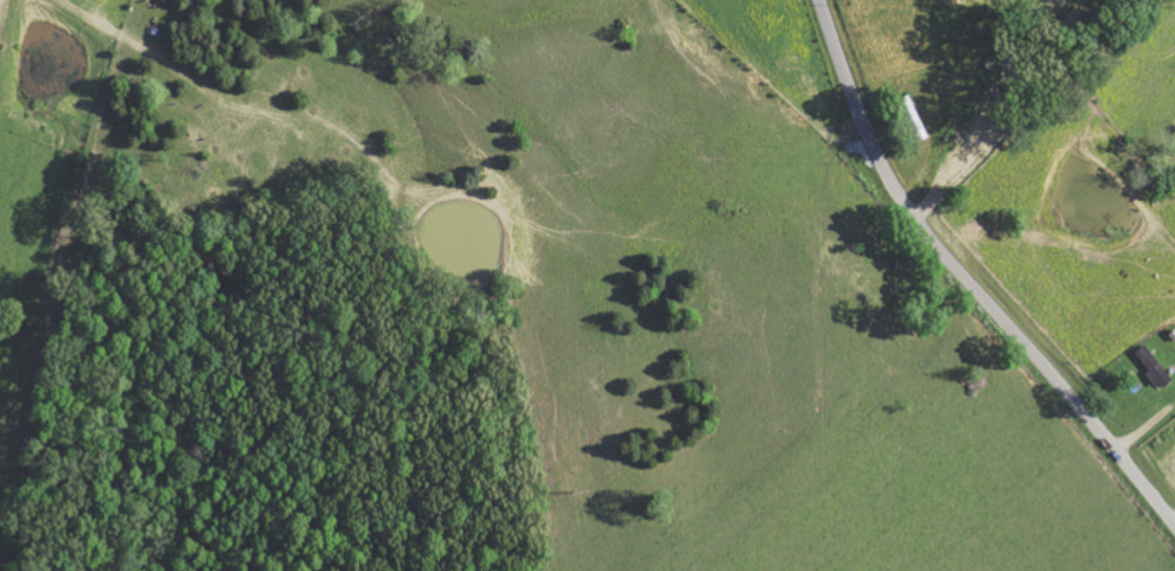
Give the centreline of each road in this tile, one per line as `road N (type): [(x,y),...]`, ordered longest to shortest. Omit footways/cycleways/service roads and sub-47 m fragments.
road 1 (residential): [(817,0),(855,108),(924,235),(1174,528)]

